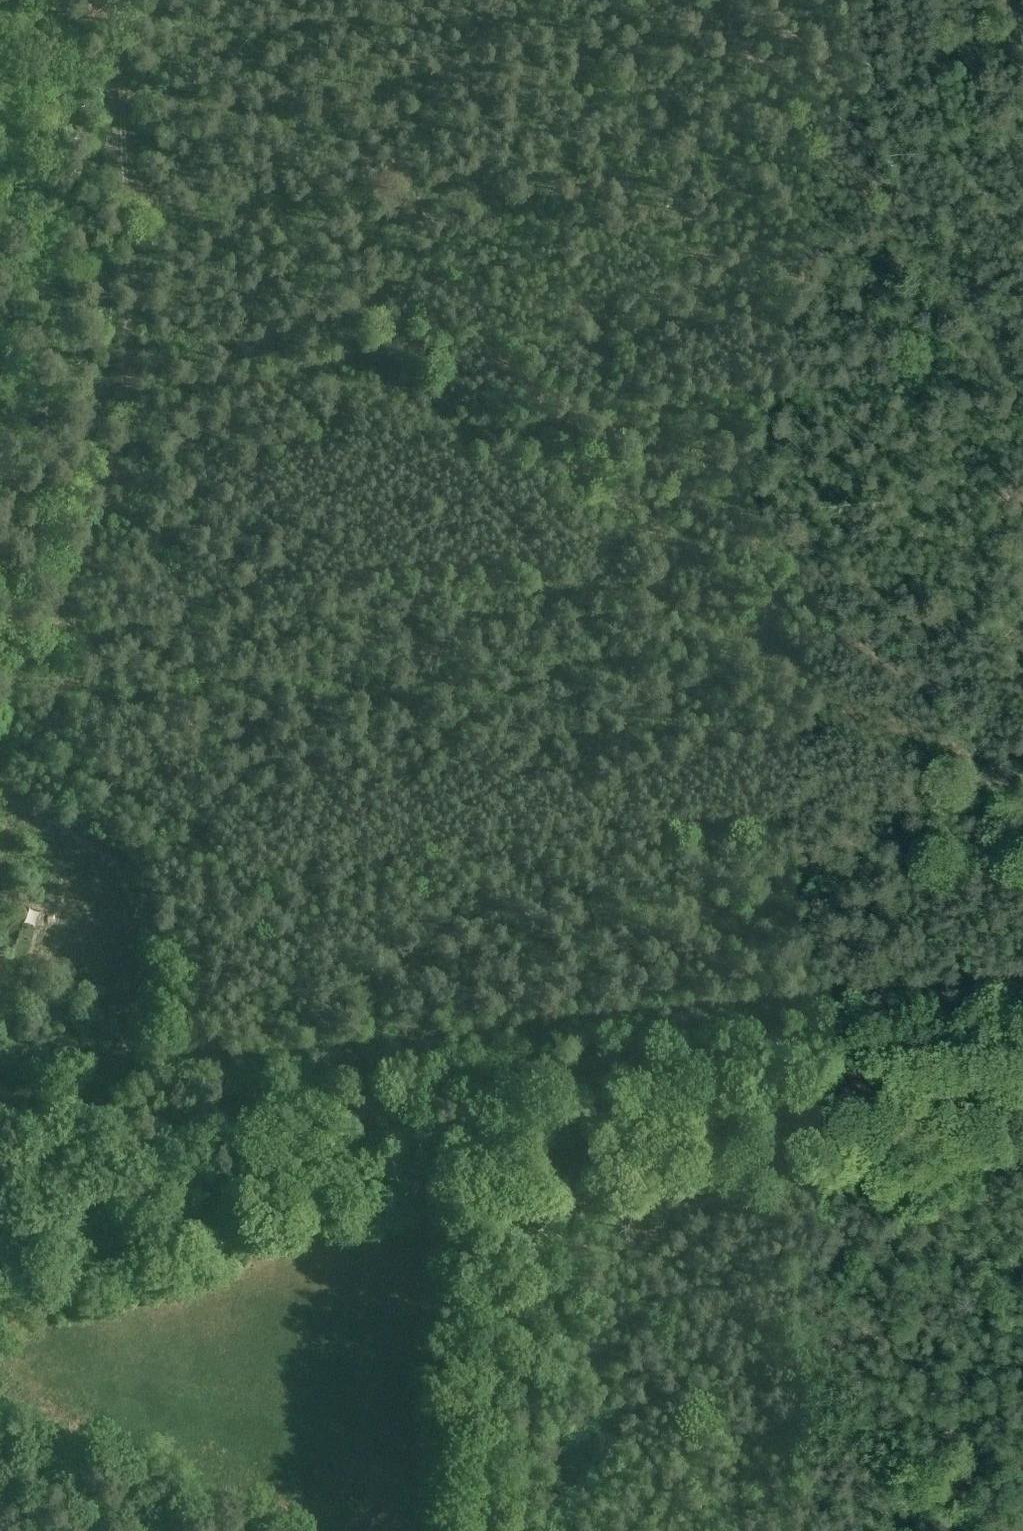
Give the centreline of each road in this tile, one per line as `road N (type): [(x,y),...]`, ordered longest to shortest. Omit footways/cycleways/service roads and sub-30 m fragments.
road 1 (unclassified): [(1022,1041),(255,1111),(172,1115),(0,1095)]
road 2 (track): [(0,716),(102,499),(122,414),(131,289),(119,0)]

